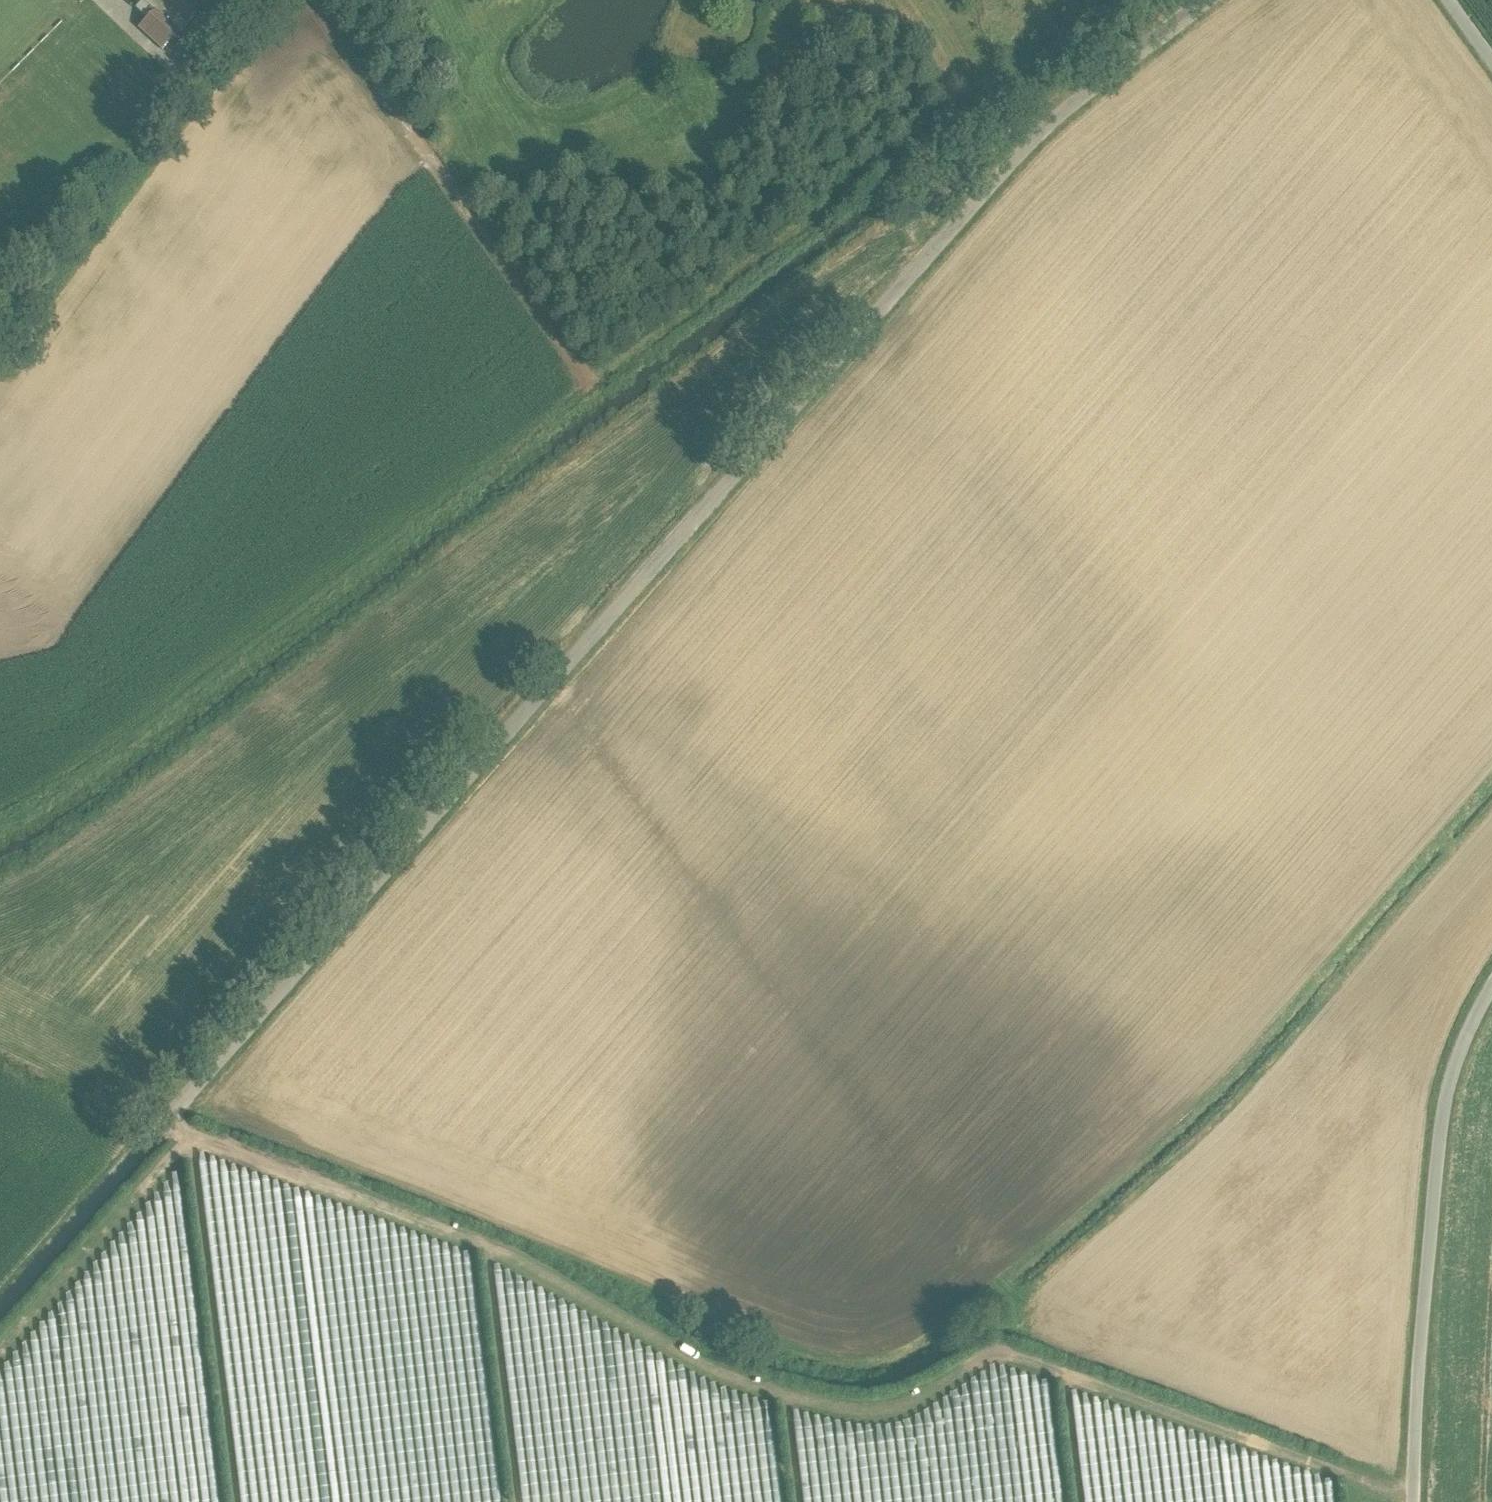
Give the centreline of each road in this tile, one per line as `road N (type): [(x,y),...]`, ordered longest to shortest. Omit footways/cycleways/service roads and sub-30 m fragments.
road 1 (unclassified): [(1207,0),(1069,105),(983,192),(0,1313)]
road 2 (track): [(166,1119),(517,1249),(738,1376),(834,1404),(884,1405),(1000,1347),(1413,1491)]
road 3 (unclassified): [(1413,1501),(1435,1164),(1450,1082),(1491,988)]

